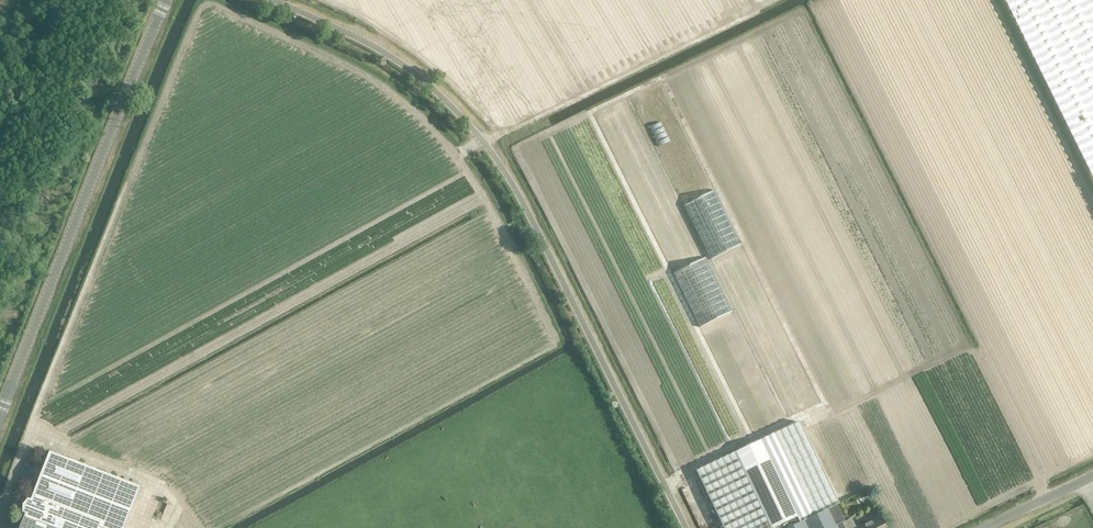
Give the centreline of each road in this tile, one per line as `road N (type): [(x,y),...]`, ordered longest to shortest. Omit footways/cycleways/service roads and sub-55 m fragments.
road 1 (unclassified): [(686,527),(523,204),(476,132),(388,54),(273,0)]
road 2 (secondary): [(0,412),(167,0)]
road 3 (unclassified): [(985,527),(1092,476)]

